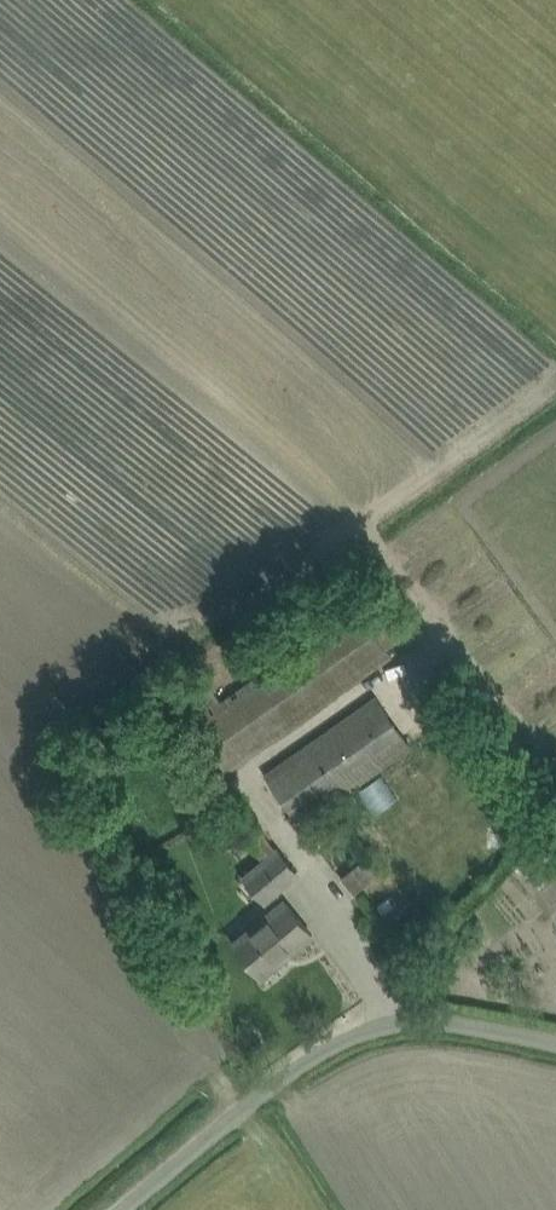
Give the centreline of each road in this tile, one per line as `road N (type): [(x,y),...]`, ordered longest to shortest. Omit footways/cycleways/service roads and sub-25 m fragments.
road 1 (unclassified): [(111,1209),(316,1040),(387,1014),(555,1037)]

